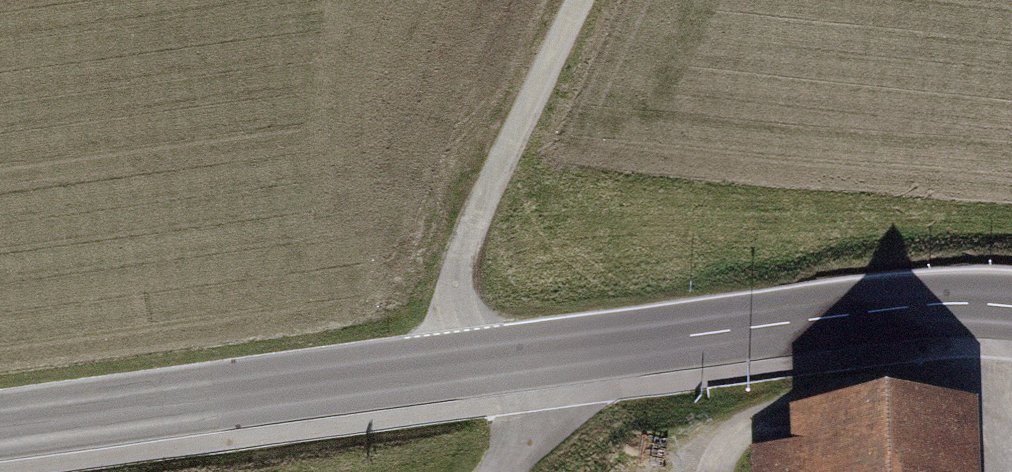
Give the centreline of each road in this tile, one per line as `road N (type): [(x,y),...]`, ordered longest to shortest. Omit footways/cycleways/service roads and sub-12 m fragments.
road 1 (tertiary): [(1011,323),(898,325),(455,372),(0,440)]
road 2 (track): [(455,372),(461,266),(585,0)]
road 3 (track): [(535,365),(535,441),(499,471)]

